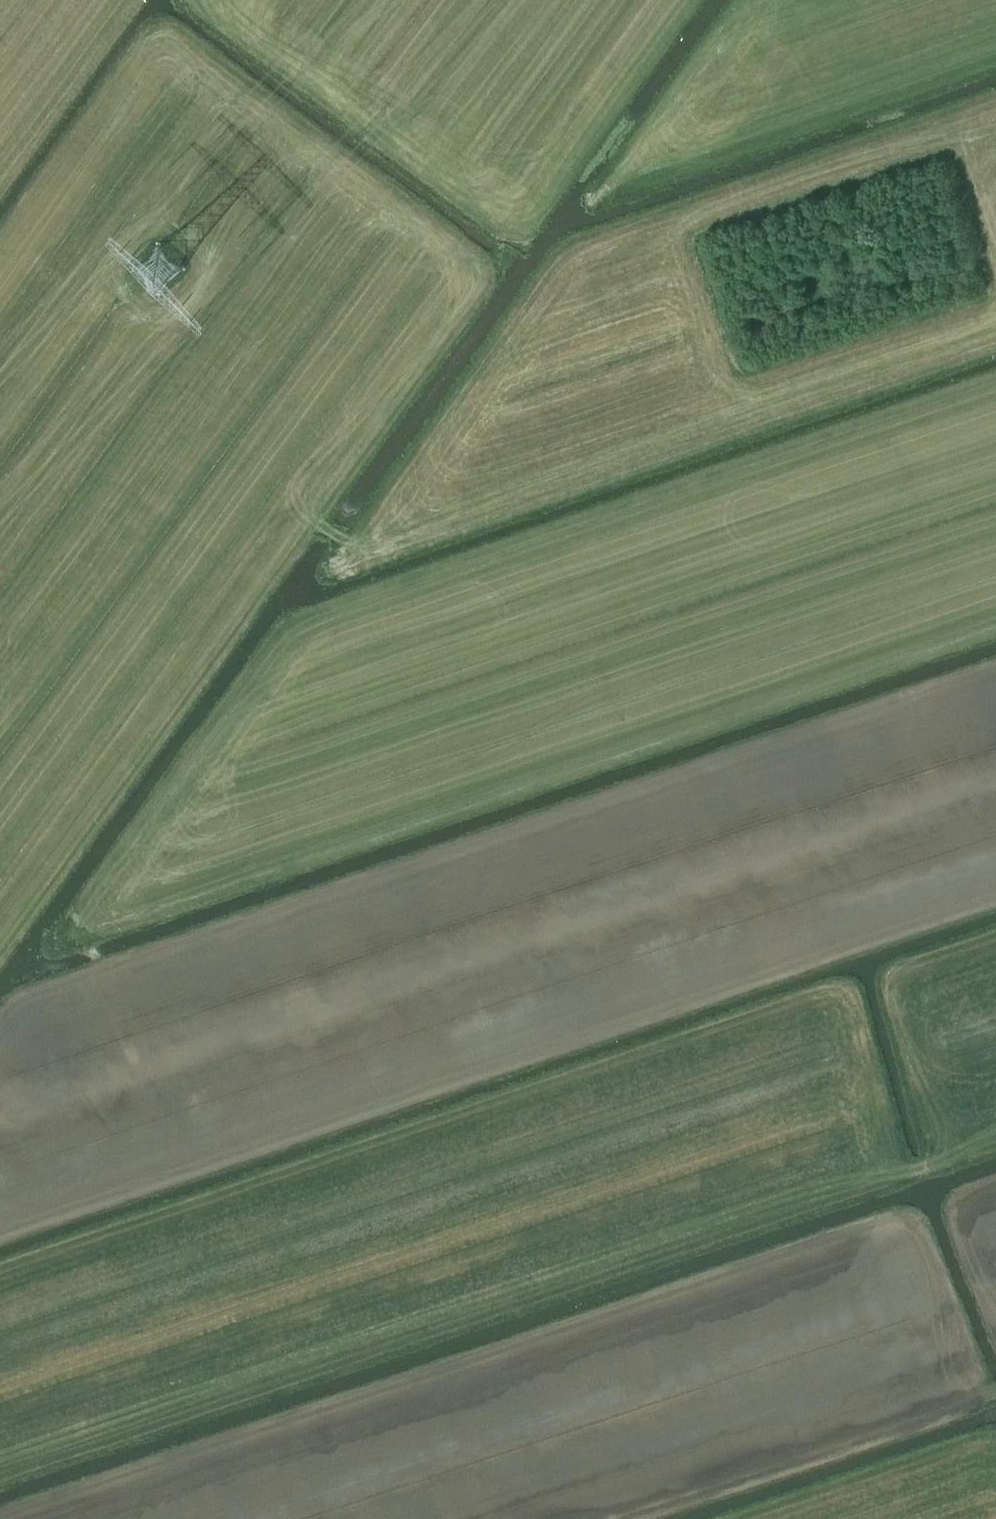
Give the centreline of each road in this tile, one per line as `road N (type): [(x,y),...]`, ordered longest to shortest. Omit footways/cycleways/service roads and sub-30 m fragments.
road 1 (track): [(995,1397),(625,1518)]

